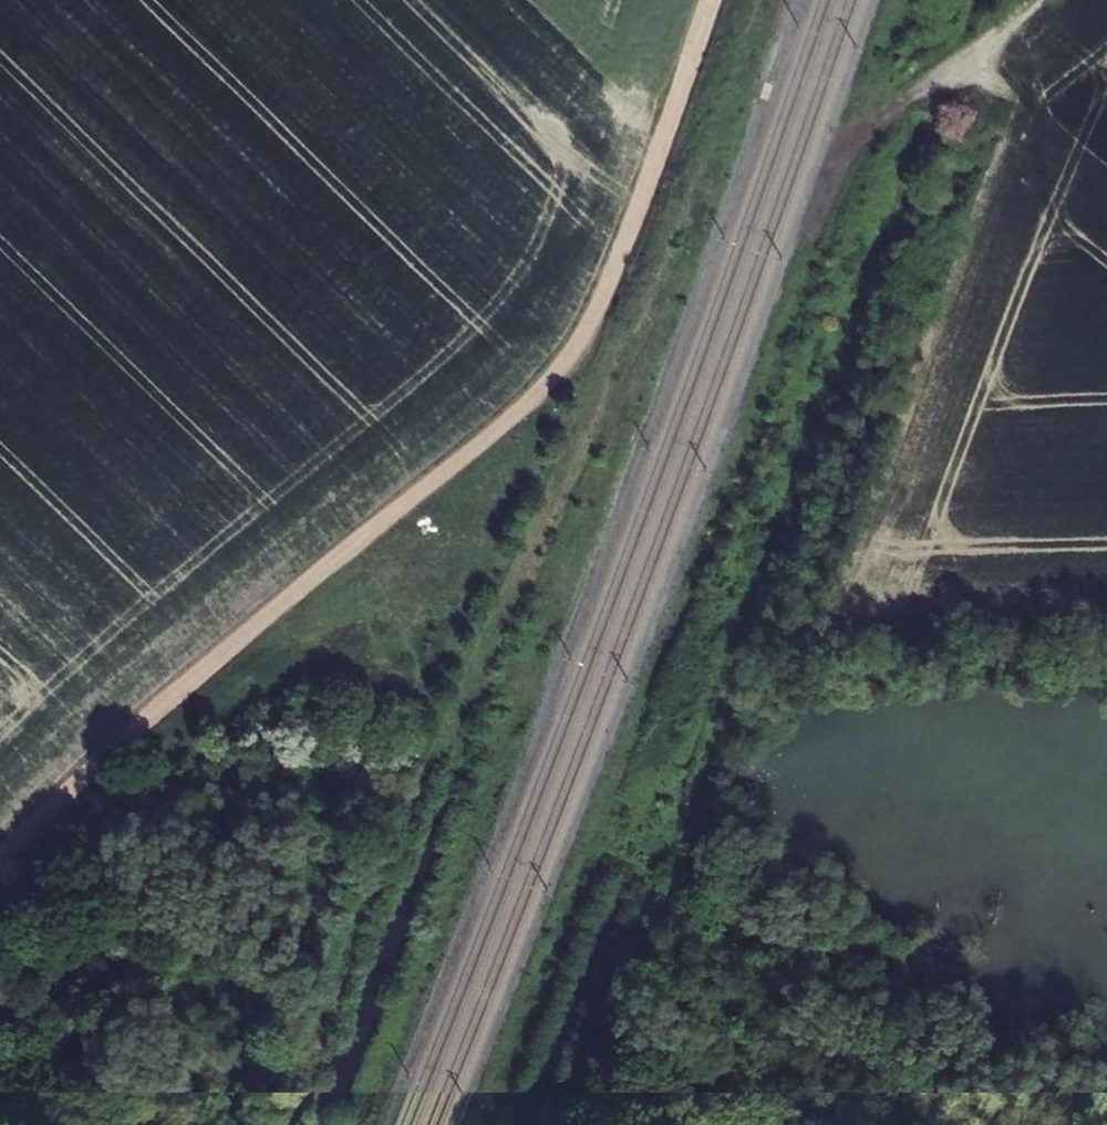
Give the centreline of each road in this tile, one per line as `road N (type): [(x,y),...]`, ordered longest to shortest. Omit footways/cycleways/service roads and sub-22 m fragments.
road 1 (track): [(1036,0),(944,84),(702,761),(688,872),(568,1124)]
road 2 (track): [(710,0),(614,272),(577,349),(0,857)]

